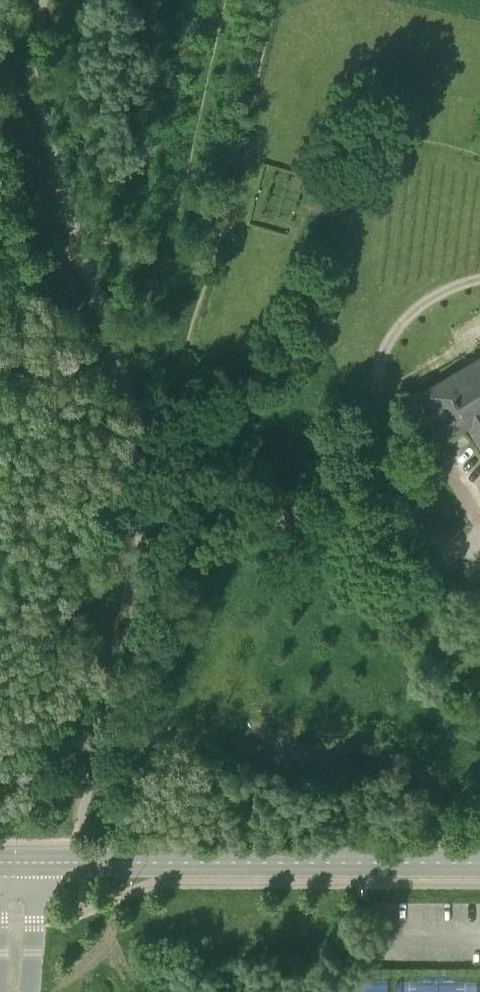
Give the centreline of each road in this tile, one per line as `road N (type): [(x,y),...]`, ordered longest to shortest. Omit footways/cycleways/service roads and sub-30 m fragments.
road 1 (tertiary): [(16,860),(479,858)]
road 2 (residential): [(14,991),(16,860)]

